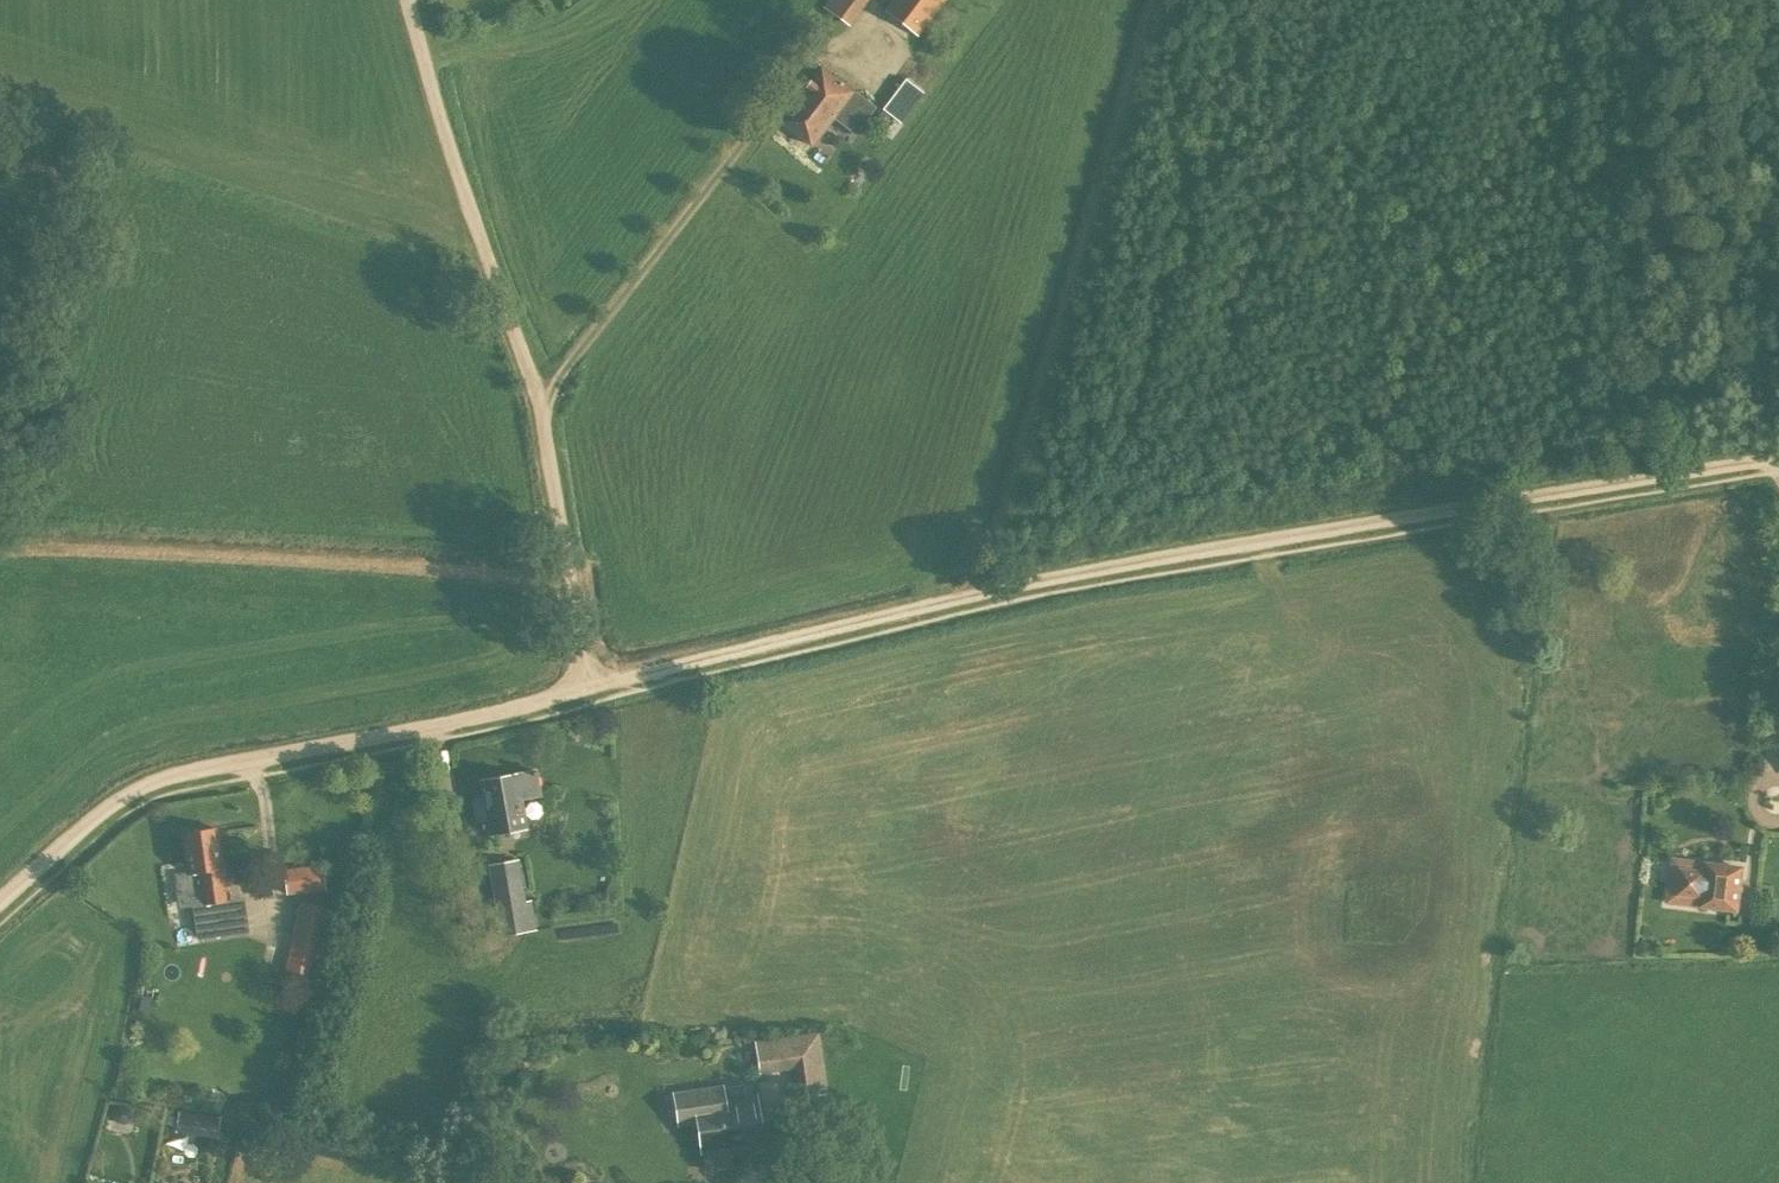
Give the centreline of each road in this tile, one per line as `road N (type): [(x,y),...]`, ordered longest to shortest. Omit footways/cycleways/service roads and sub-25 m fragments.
road 1 (track): [(583,690),(1186,556),(1778,461)]
road 2 (track): [(583,690),(533,375),(472,220),(412,0)]
road 3 (track): [(0,905),(111,807),(151,785),(583,690)]

